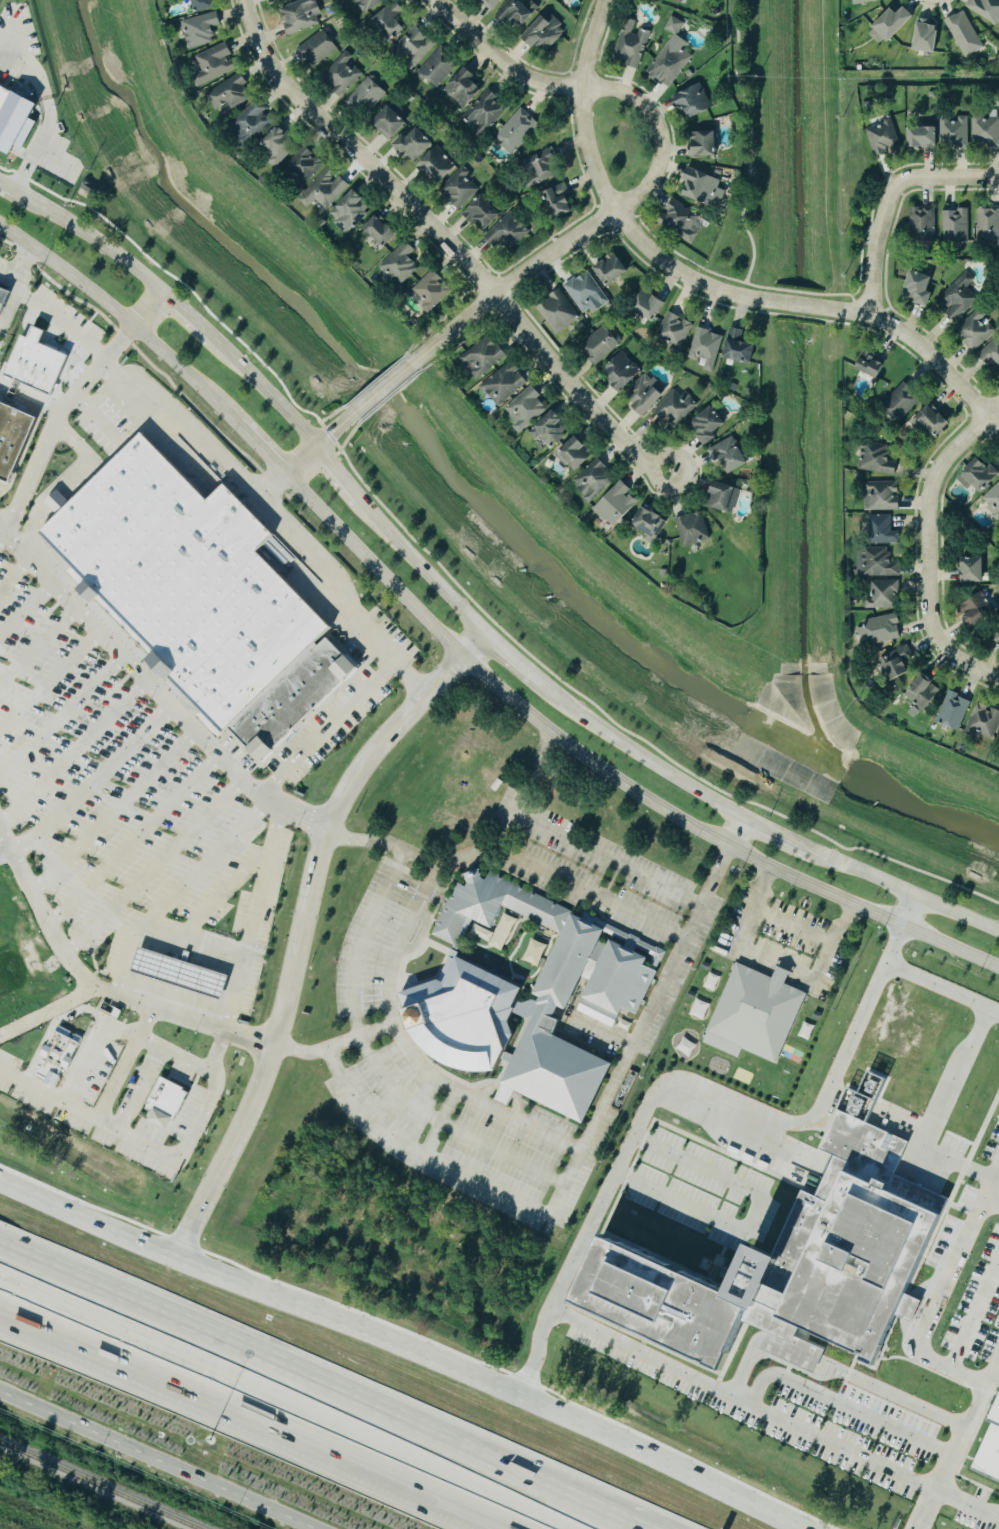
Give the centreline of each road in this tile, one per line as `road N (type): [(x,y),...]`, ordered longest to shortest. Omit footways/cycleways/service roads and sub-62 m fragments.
road 1 (secondary): [(799,1528),(519,1397),(170,1261),(0,1183)]
road 2 (secondary): [(287,475),(539,722),(731,848),(853,903)]
road 3 (residential): [(483,634),(378,742),(344,792),(318,854),(256,1092),(170,1261)]
road 4 (motorway): [(651,1528),(0,1241)]
road 5 (motorway): [(0,1292),(533,1528)]
road 6 (residential): [(616,212),(658,259),(734,295),(865,314),(906,335),(998,429)]
road 7 (residential): [(498,295),(282,80),(245,0)]
road 8 (secondary): [(0,1381),(339,1528)]
road 9 (secondary): [(0,223),(106,302),(237,425)]
road 10 (residential): [(949,655),(929,622),(928,497),(940,465),(998,405)]
road 11 (secondary): [(744,821),(598,727),(534,675)]
road 12 (residential): [(616,212),(526,271),(415,362)]
road 13 (residential): [(671,472),(641,456),(593,410),(498,295)]
road 14 (residential): [(998,177),(899,183),(874,246),(865,314)]
road 15 (secondary): [(998,930),(807,848)]
road 16 (residential): [(583,85),(626,91),(650,106),(661,136),(646,186),(616,212)]
road 17 (secondary): [(483,634),(363,495)]
road 18 (residential): [(583,85),(552,86),(522,75),(436,0)]
road 19 (secondary): [(162,291),(16,192)]
road 20 (secondary): [(853,903),(998,967)]
road 21 (secondary): [(320,447),(212,337)]
road 22 (residential): [(616,212),(586,135),(583,85)]

